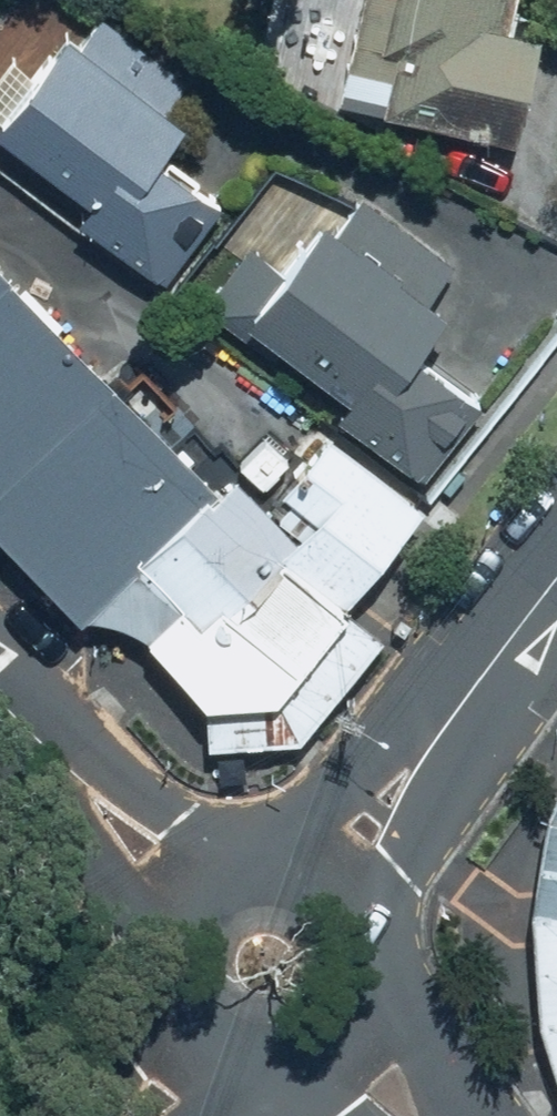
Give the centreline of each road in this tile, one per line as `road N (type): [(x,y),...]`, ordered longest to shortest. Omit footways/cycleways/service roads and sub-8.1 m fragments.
road 1 (tertiary): [(134,936),(6,709)]
road 2 (tertiary): [(6,709),(227,835)]
road 3 (secondary): [(272,831),(444,730)]
road 4 (secondary): [(444,730),(556,571)]
road 5 (secondary): [(444,730),(381,905)]
road 6 (secondary): [(134,936),(165,874),(227,835)]
road 7 (secondary): [(388,1000),(367,1040),(334,1070),(286,1089)]
road 8 (secondary): [(272,831),(304,837),(355,869),(381,905)]
road 9 (tertiary): [(388,1000),(436,1115)]
road 10 (secondary): [(220,1084),(174,1057),(138,1000)]

